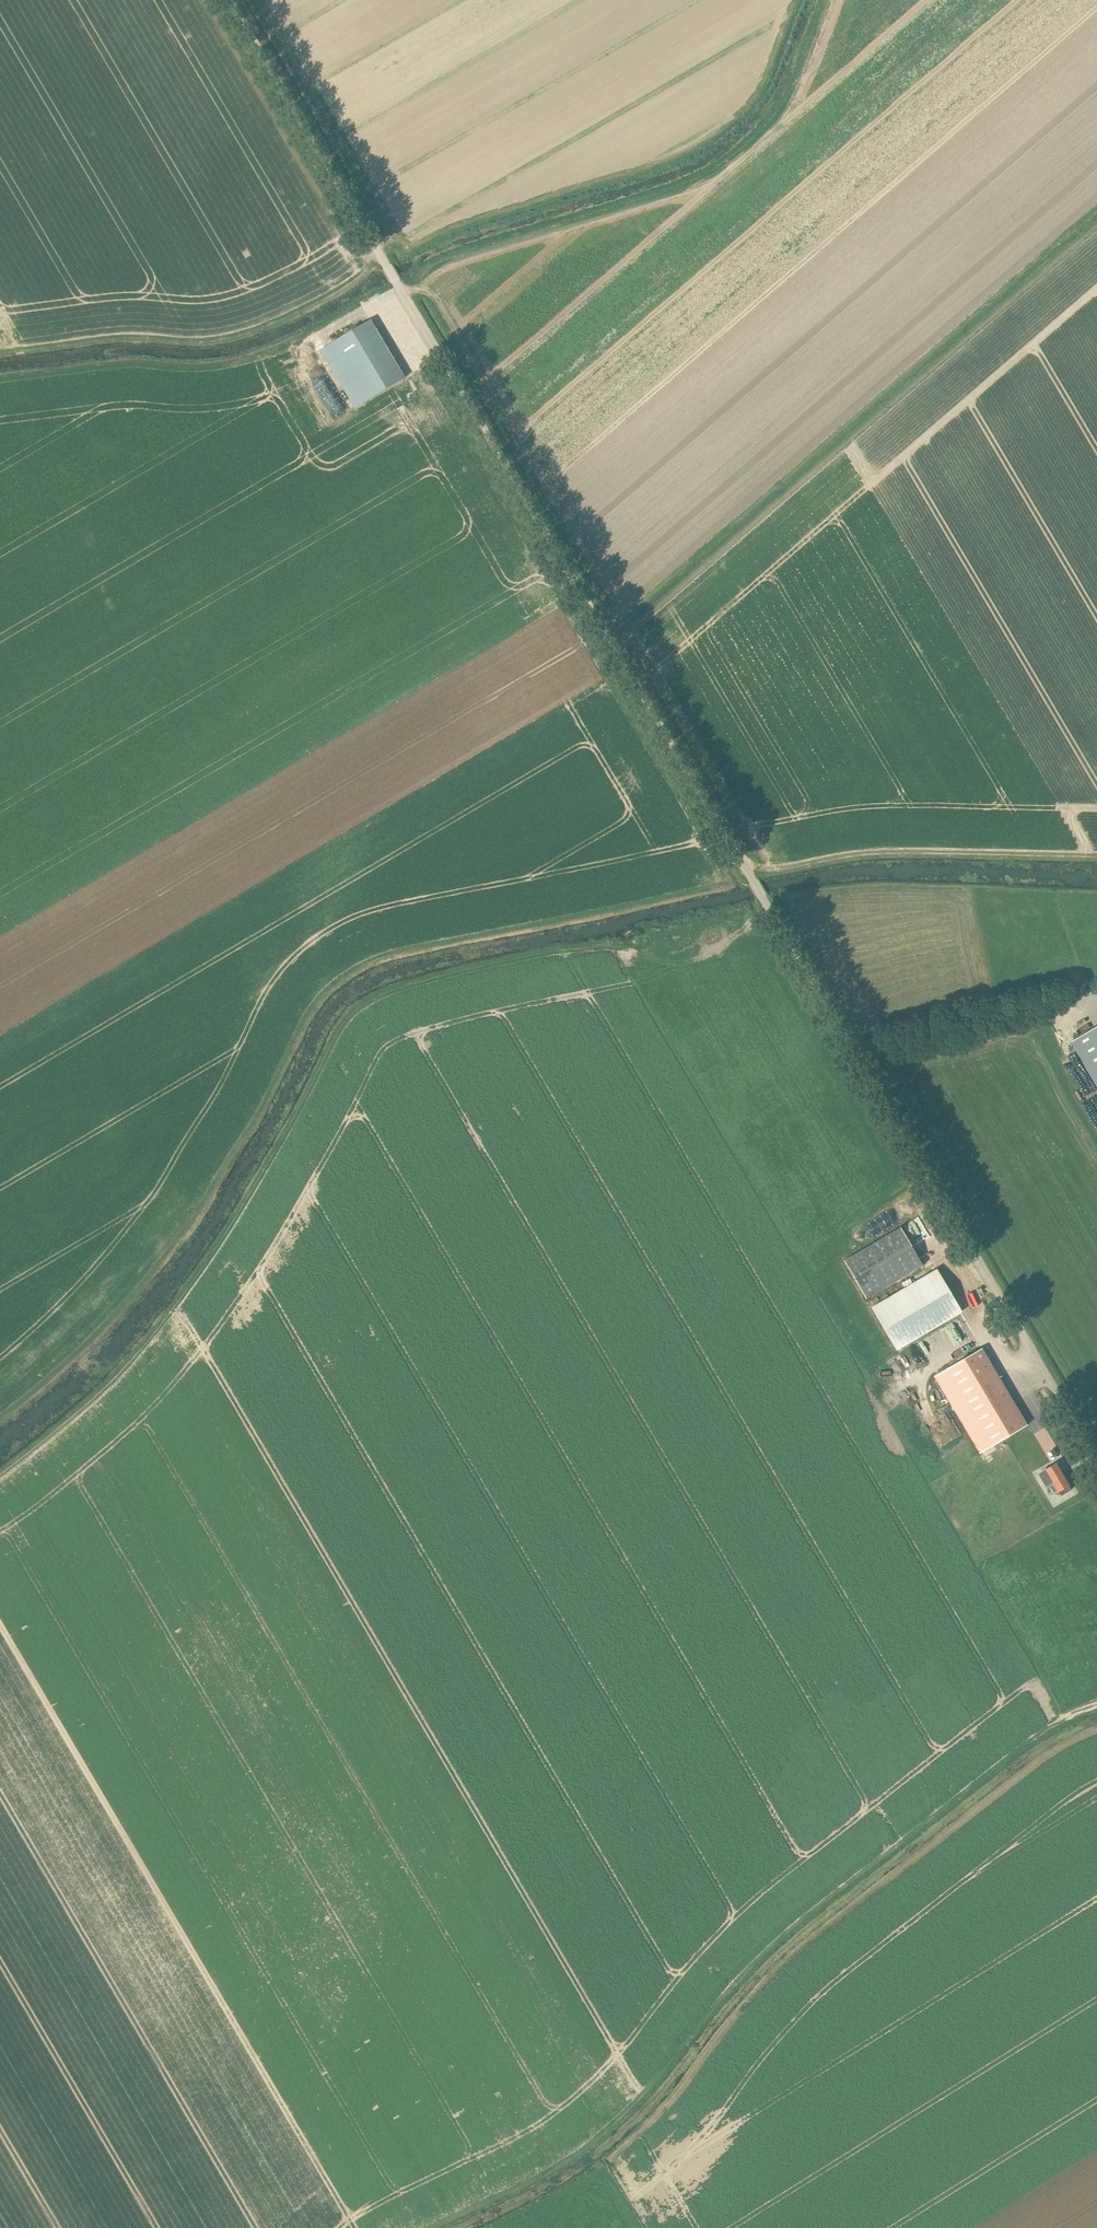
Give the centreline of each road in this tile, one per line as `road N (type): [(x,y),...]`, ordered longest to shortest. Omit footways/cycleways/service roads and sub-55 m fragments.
road 1 (unclassified): [(1096,1457),(227,0)]
road 2 (track): [(769,1940),(1031,1736),(1096,1704)]

